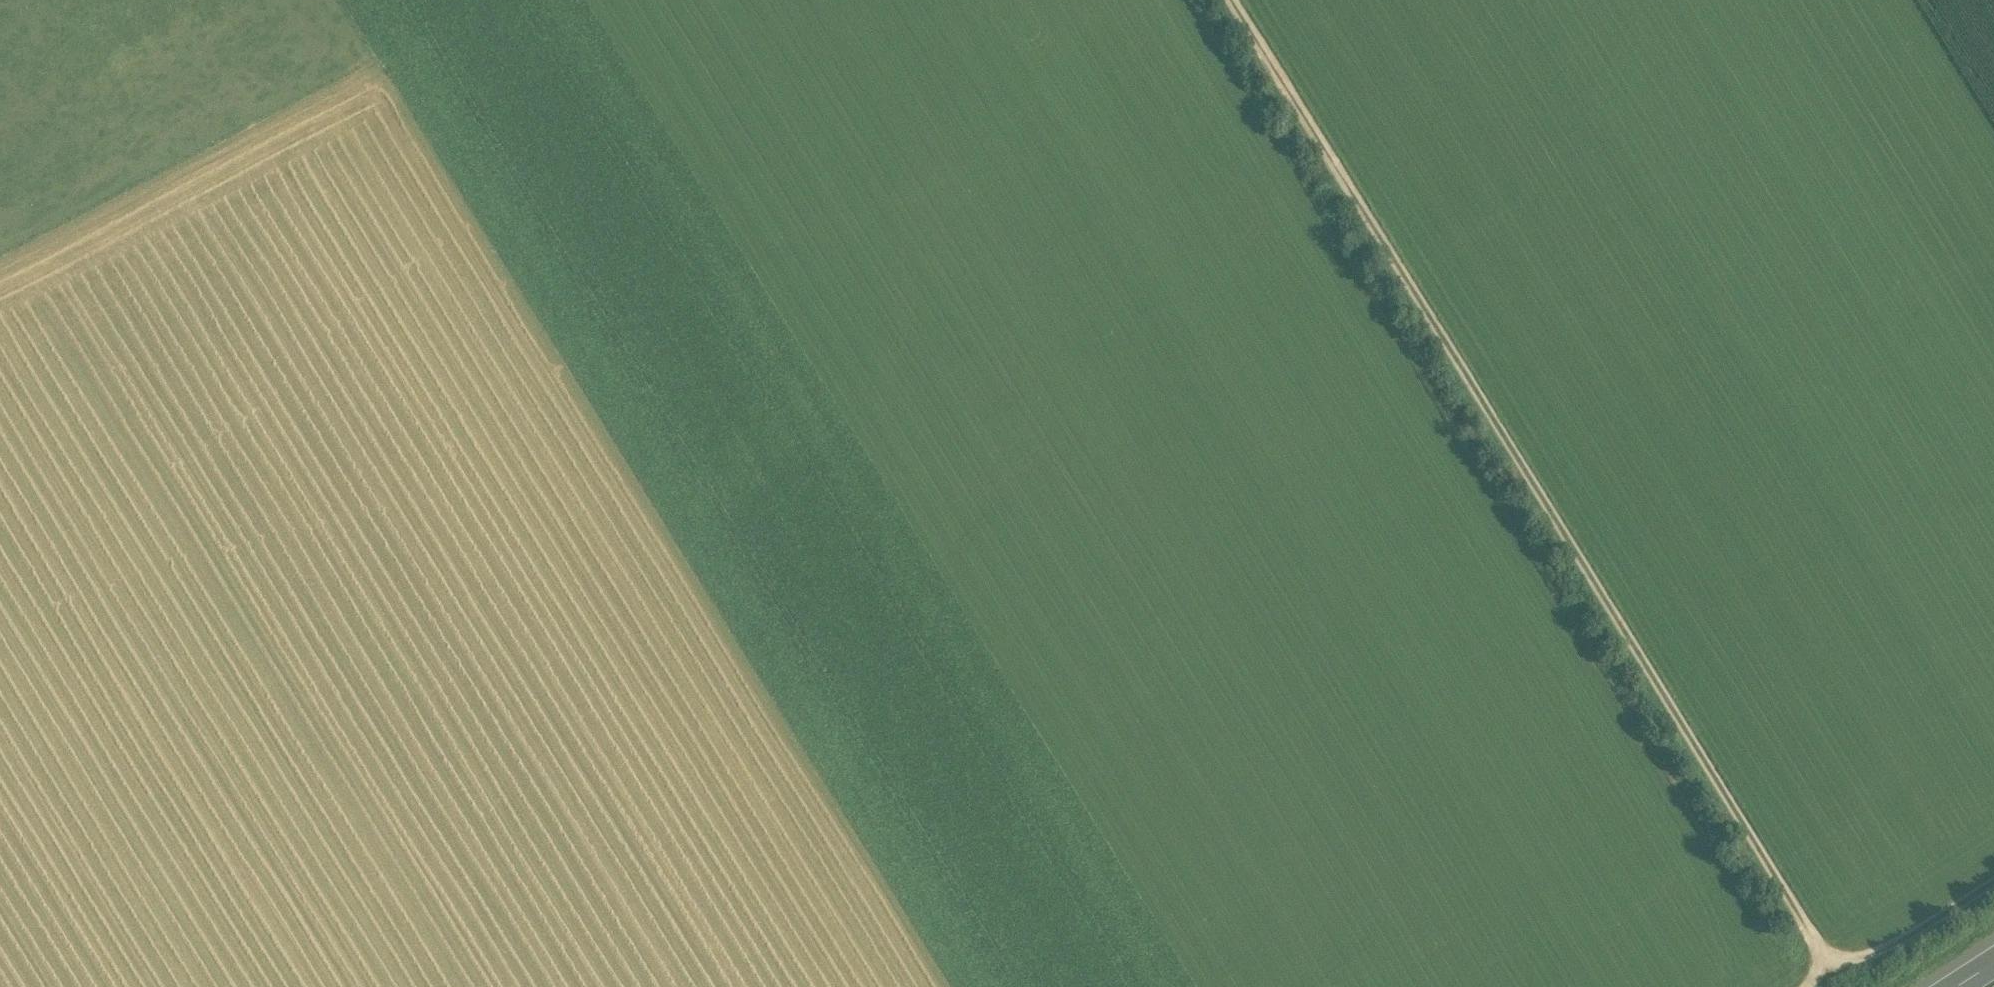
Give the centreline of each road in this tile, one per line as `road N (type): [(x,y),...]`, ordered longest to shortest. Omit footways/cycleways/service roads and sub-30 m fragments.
road 1 (track): [(1235,0),(1824,961)]
road 2 (track): [(1993,881),(1871,954),(1824,961)]

